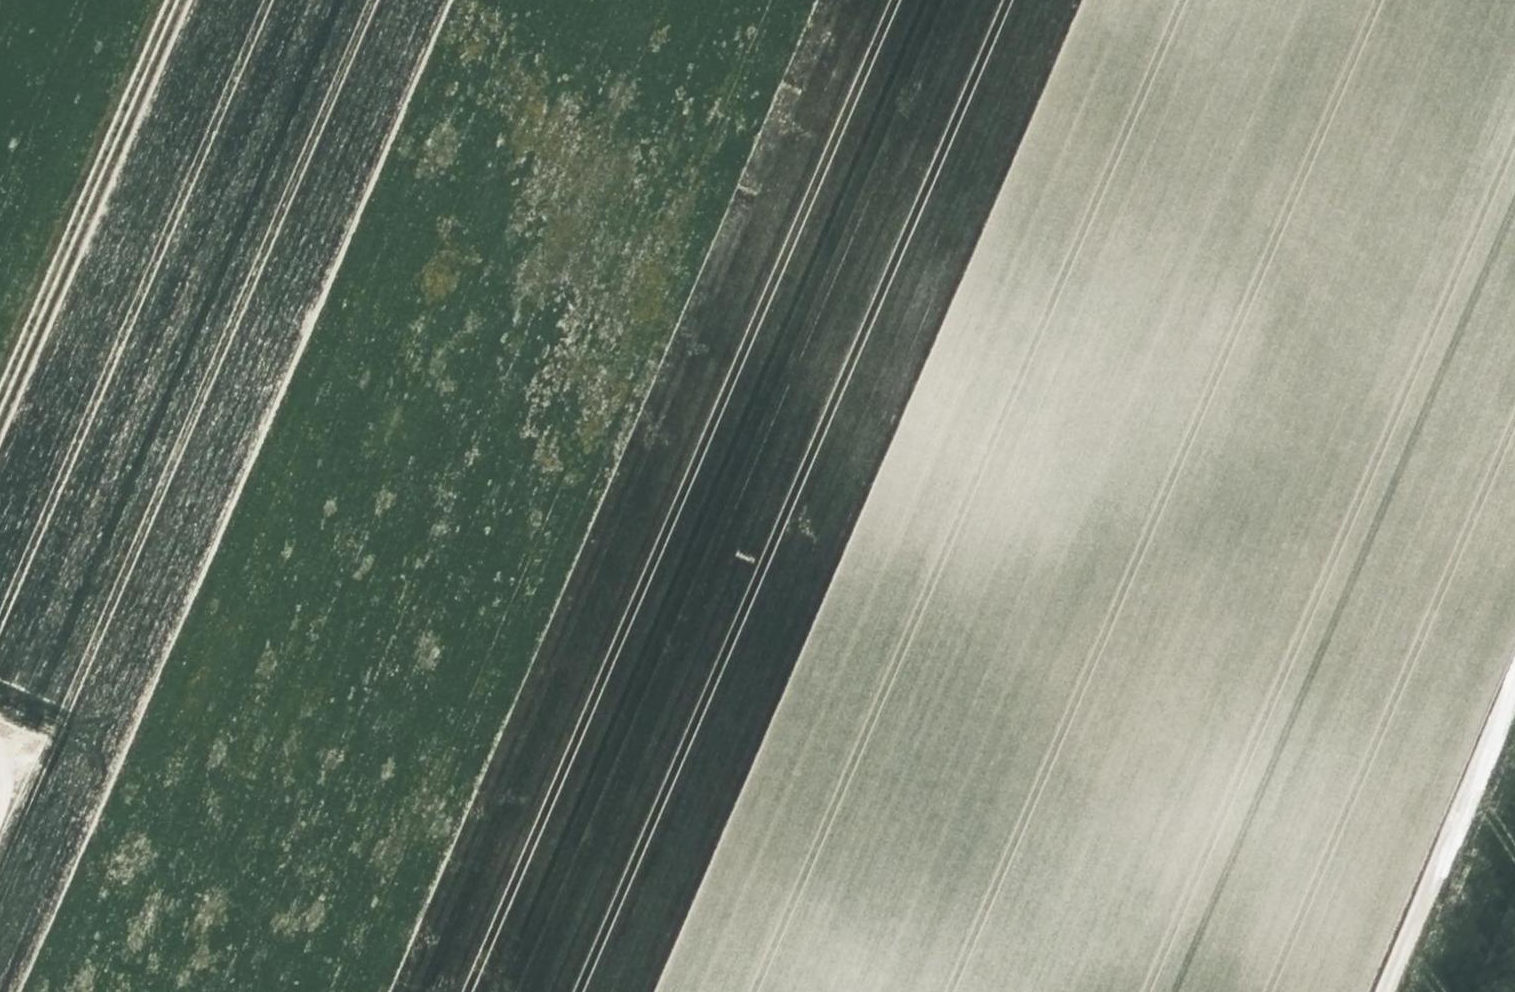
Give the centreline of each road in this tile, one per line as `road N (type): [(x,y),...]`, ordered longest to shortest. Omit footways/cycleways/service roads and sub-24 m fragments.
road 1 (track): [(0,406),(175,0)]
road 2 (track): [(1514,684),(1381,991)]

